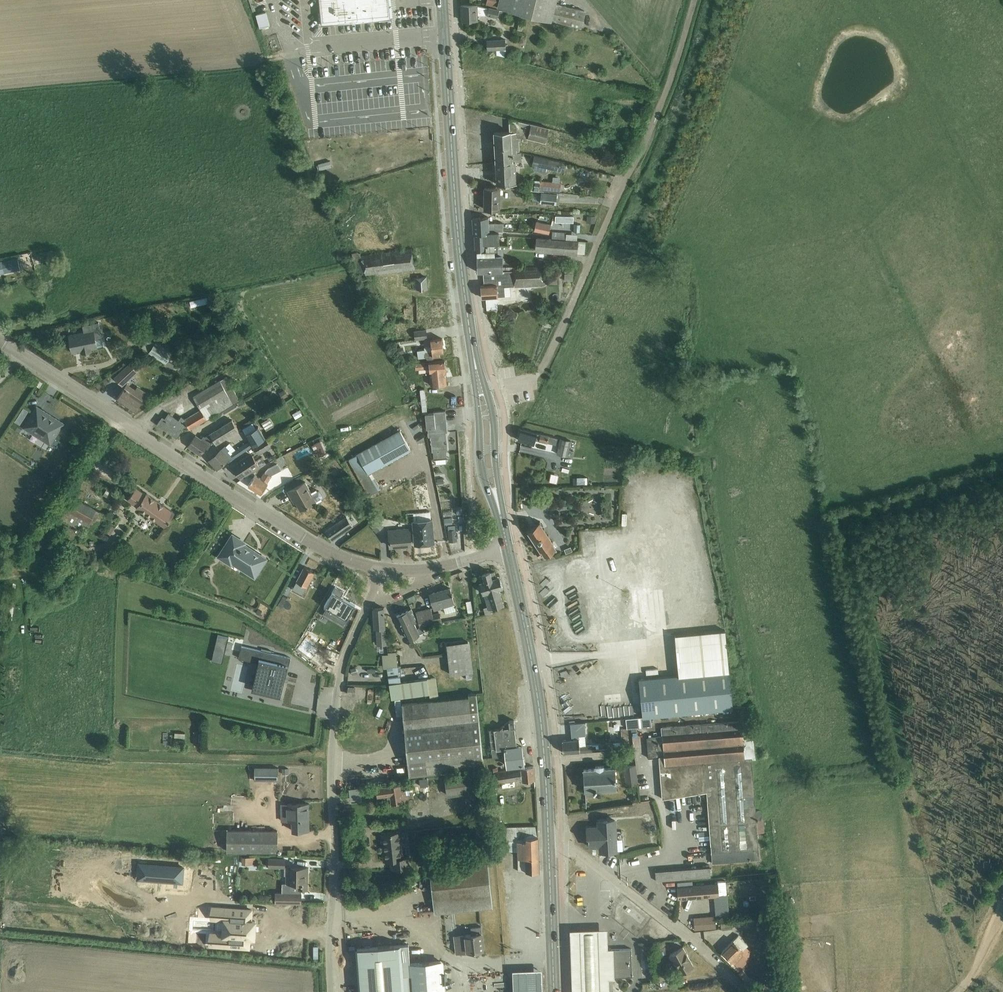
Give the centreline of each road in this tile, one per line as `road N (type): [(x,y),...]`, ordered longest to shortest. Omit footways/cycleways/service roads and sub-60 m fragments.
road 1 (residential): [(377,568),(319,548),(236,497),(0,341)]
road 2 (track): [(694,0),(668,86),(535,378)]
road 3 (residential): [(331,991),(331,758),(342,661),(364,614)]
road 4 (primary): [(442,0),(474,361)]
road 5 (primary): [(548,845),(544,740),(508,549)]
road 6 (residential): [(729,976),(579,854),(548,845)]
road 7 (primary): [(554,991),(548,845)]
road 8 (primary): [(476,389),(480,466),(500,514)]
road 9 (primary): [(500,514),(485,387)]

